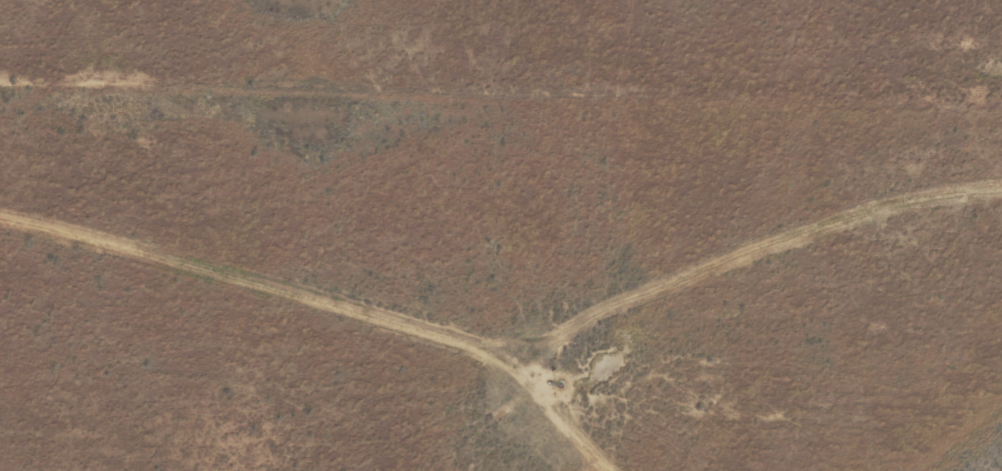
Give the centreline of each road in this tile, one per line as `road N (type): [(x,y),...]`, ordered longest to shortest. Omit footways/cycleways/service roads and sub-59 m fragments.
road 1 (residential): [(1001,125),(0,109)]
road 2 (residential): [(523,470),(535,118)]

